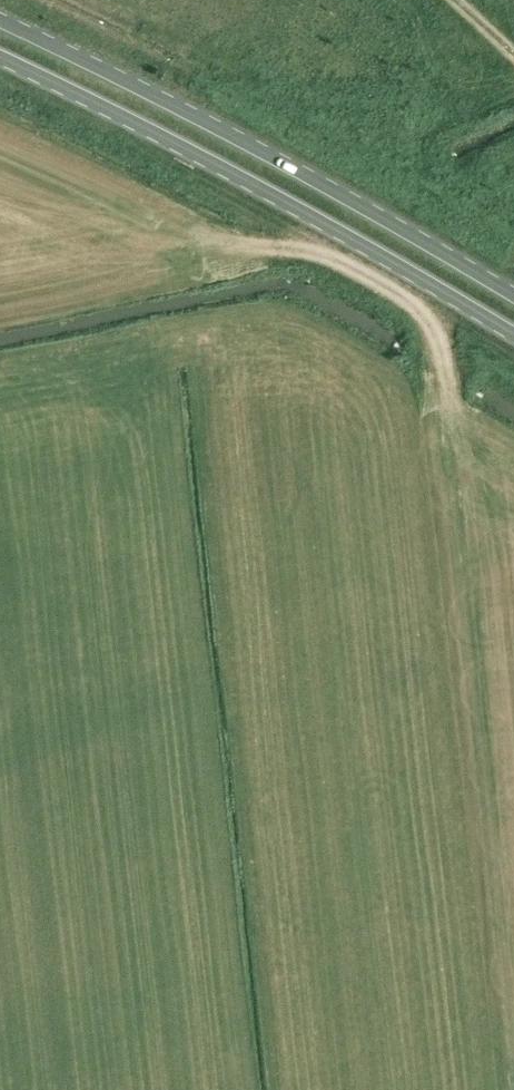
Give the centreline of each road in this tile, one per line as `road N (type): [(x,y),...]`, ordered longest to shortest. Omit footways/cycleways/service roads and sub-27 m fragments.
road 1 (primary): [(0,58),(255,182),(513,330)]
road 2 (primary): [(513,292),(267,153),(0,20)]

